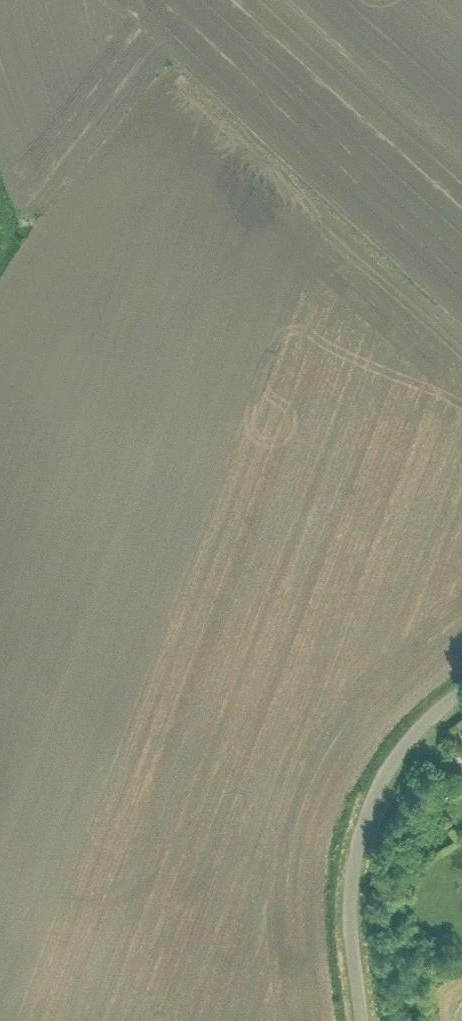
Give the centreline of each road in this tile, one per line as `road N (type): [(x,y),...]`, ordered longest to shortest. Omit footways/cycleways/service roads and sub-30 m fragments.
road 1 (unclassified): [(362,1020),(350,927),(362,831),(405,743),(461,690)]

